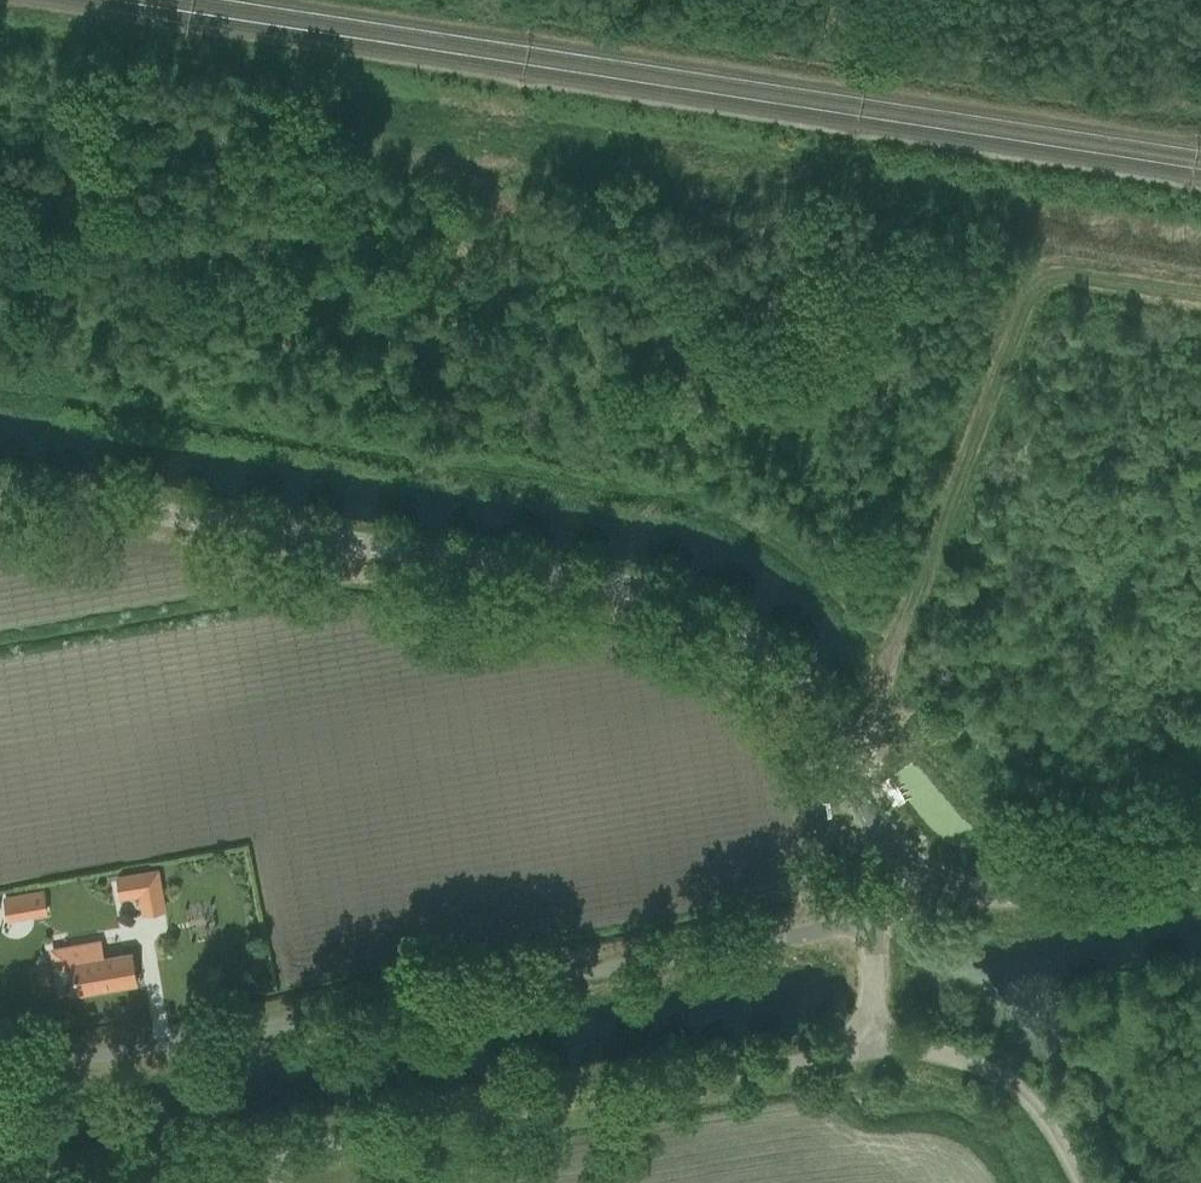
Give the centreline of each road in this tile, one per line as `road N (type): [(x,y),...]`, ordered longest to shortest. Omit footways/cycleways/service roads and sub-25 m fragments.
road 1 (tertiary): [(917,873),(880,836),(813,704),(771,657),(720,619),(641,591),(0,489)]
road 2 (track): [(0,395),(703,522),(792,570),(878,666)]
road 3 (unclassified): [(0,1072),(864,922)]
road 4 (unclassified): [(114,1182),(816,1060),(872,1038)]
road 5 (track): [(878,666),(923,597),(1045,268),(1200,292)]
road 6 (tertiary): [(1200,876),(1010,896),(968,892),(917,873)]
road 7 (unclassified): [(872,1038),(959,1055),(1008,1084),(1065,1145),(1084,1182)]
road 8 (track): [(878,666),(896,713),(850,769)]

